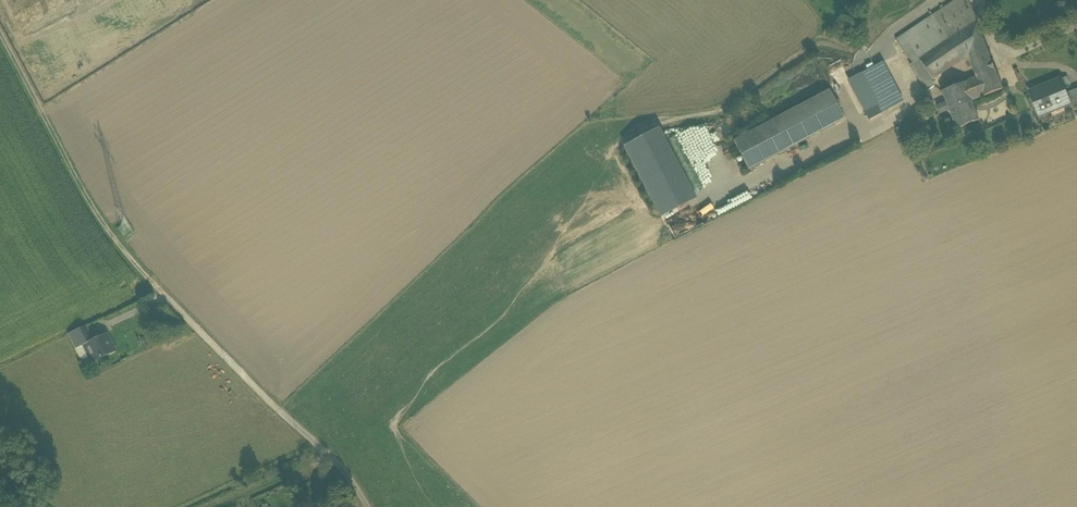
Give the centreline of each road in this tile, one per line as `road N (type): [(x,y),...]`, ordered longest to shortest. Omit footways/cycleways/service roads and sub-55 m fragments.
road 1 (unclassified): [(367,506),(136,265)]
road 2 (track): [(122,244),(0,39)]

